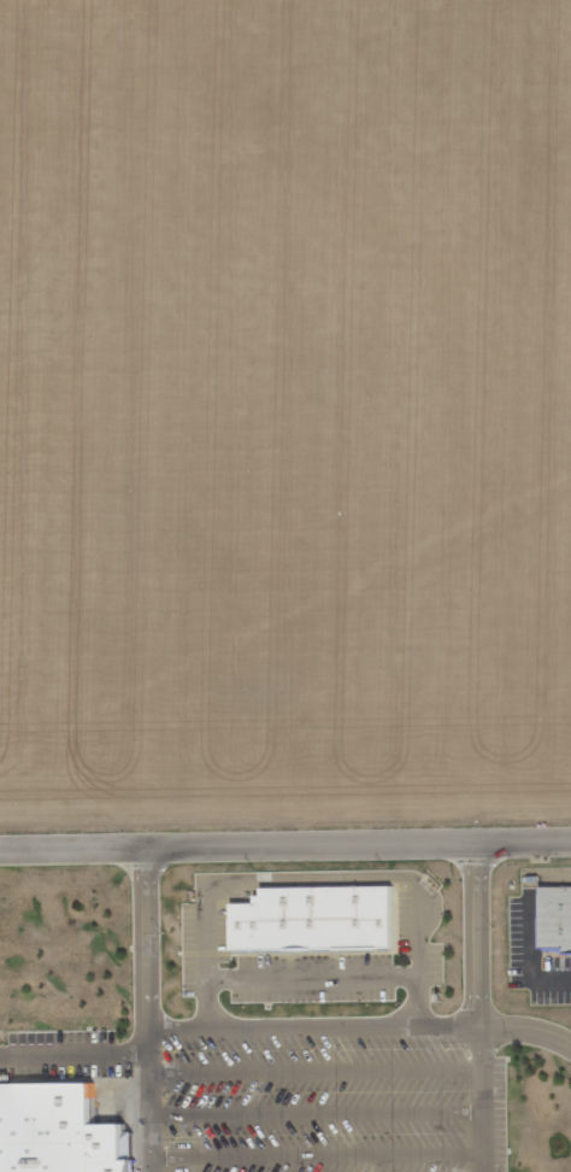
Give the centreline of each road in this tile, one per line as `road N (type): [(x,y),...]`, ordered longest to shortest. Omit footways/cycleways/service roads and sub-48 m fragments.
road 1 (residential): [(570,839),(0,849)]

